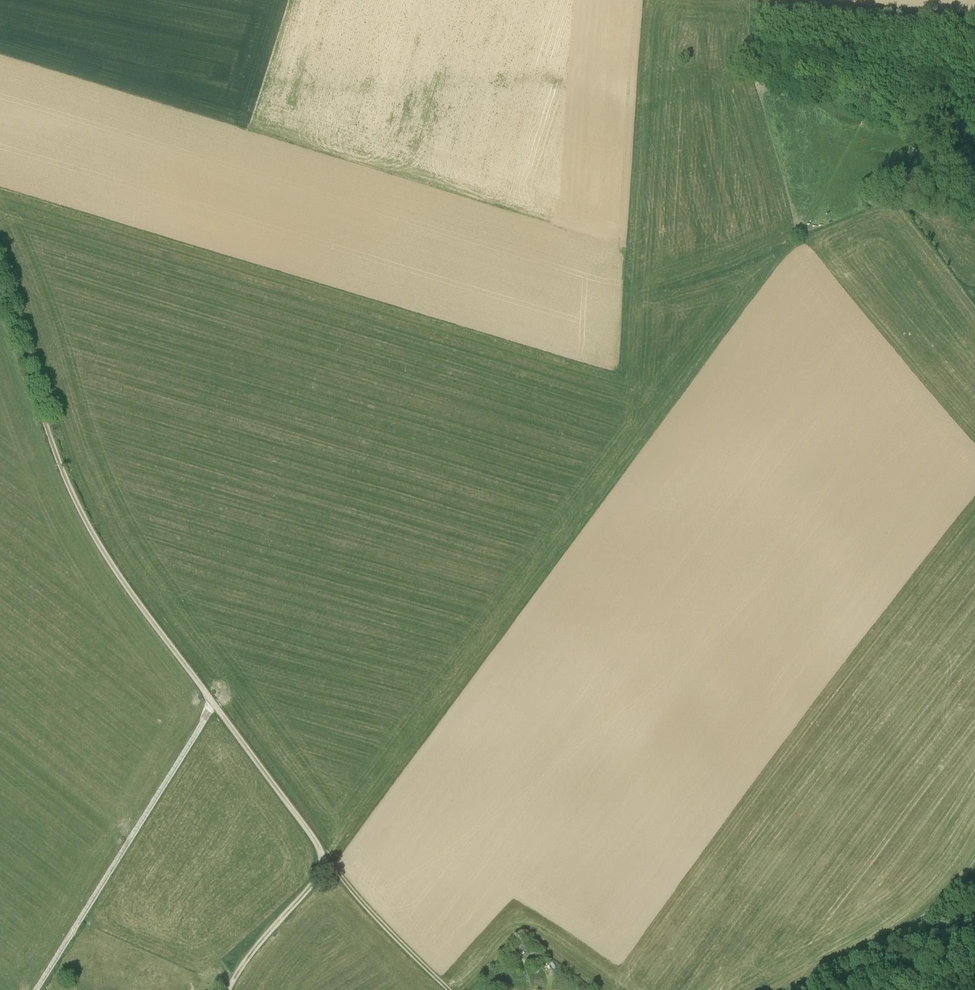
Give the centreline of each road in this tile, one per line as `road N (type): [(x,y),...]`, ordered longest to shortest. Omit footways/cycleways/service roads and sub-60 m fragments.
road 1 (track): [(0,287),(53,446),(92,532),(327,861)]
road 2 (track): [(214,705),(36,989)]
road 3 (track): [(799,989),(904,934),(974,863)]
road 4 (track): [(327,861),(449,989)]
road 5 (track): [(228,989),(327,861)]

